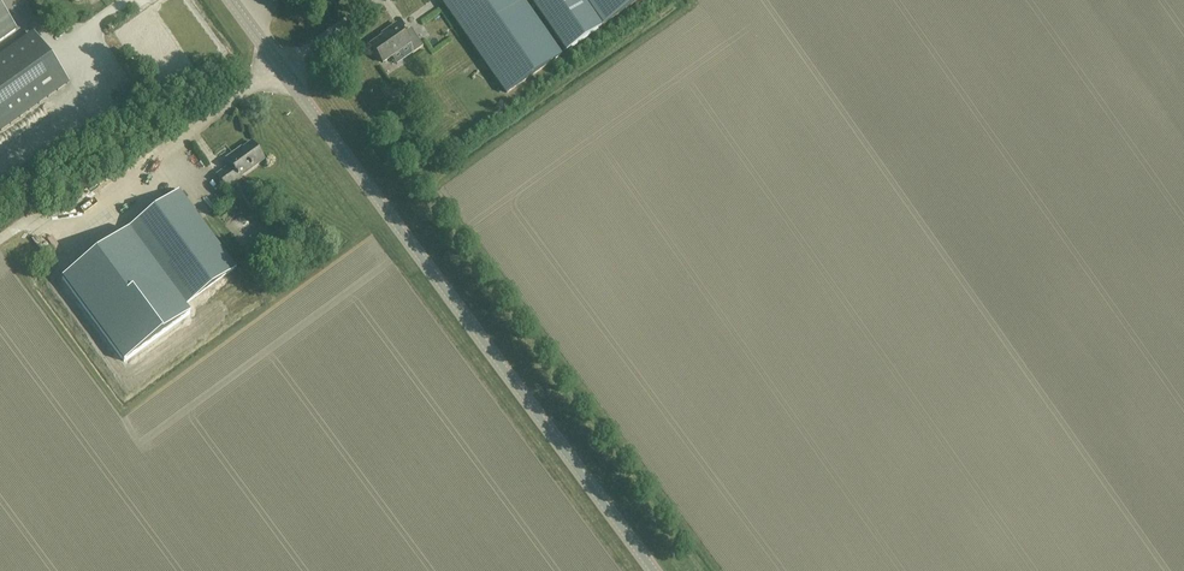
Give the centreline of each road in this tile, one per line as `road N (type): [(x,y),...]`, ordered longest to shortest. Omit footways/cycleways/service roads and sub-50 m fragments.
road 1 (tertiary): [(654,570),(231,0)]

